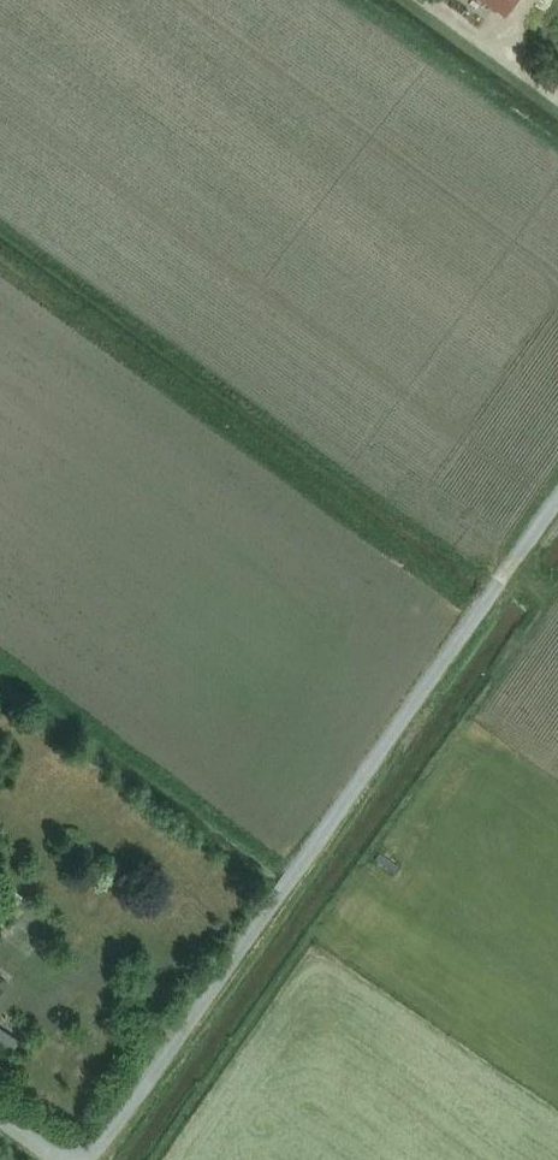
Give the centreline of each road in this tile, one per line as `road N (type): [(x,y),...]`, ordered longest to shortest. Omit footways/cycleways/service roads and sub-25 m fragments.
road 1 (unclassified): [(557,496),(96,1149),(60,1156),(0,1118)]

